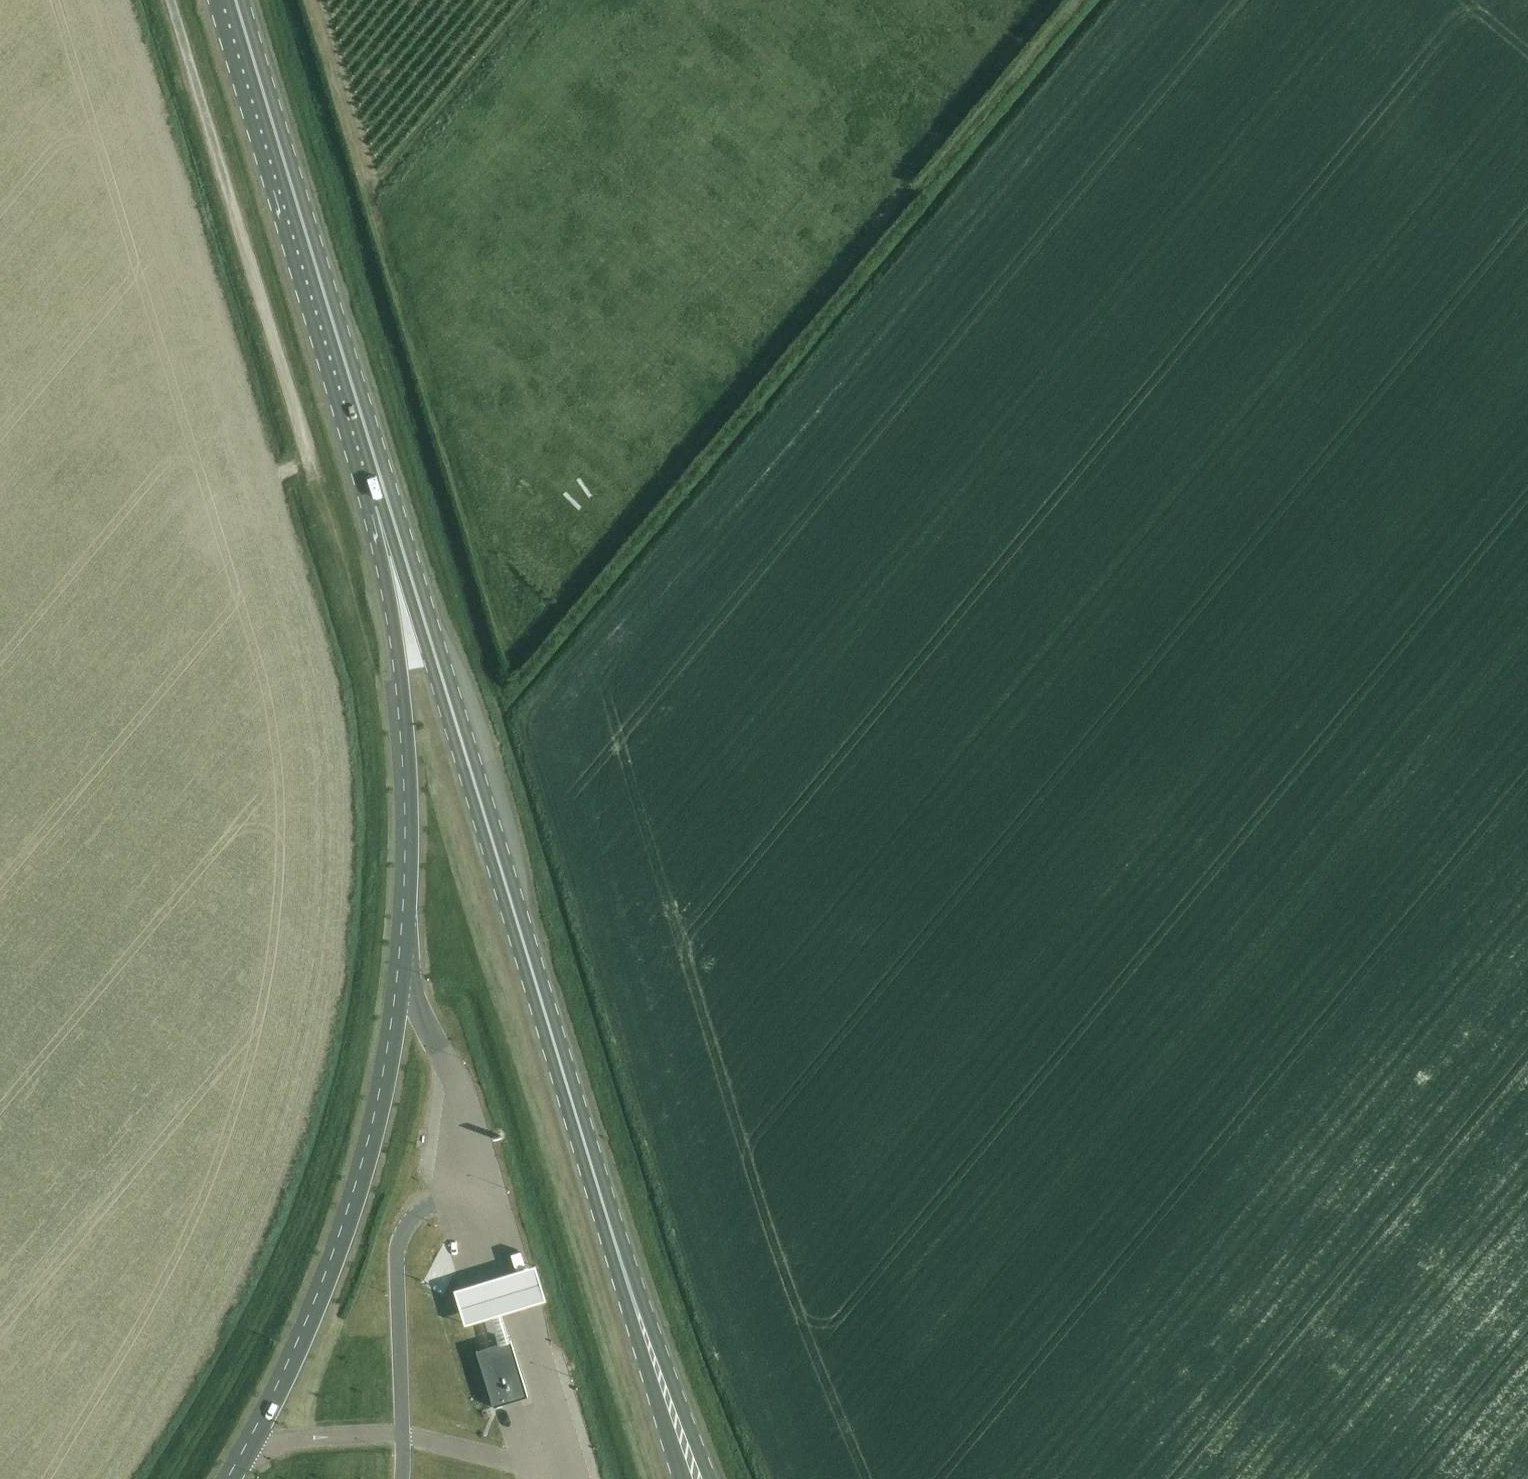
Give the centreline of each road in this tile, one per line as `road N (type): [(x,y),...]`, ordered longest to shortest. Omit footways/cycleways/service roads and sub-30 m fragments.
road 1 (primary): [(387,496),(412,803),(396,1040),(356,1205),(323,1301),(234,1478)]
road 2 (primary): [(580,1131),(387,496)]
road 3 (primary): [(387,496),(236,0)]
road 4 (primary): [(712,1478),(580,1131)]
road 5 (primary): [(580,1131),(681,1478)]

